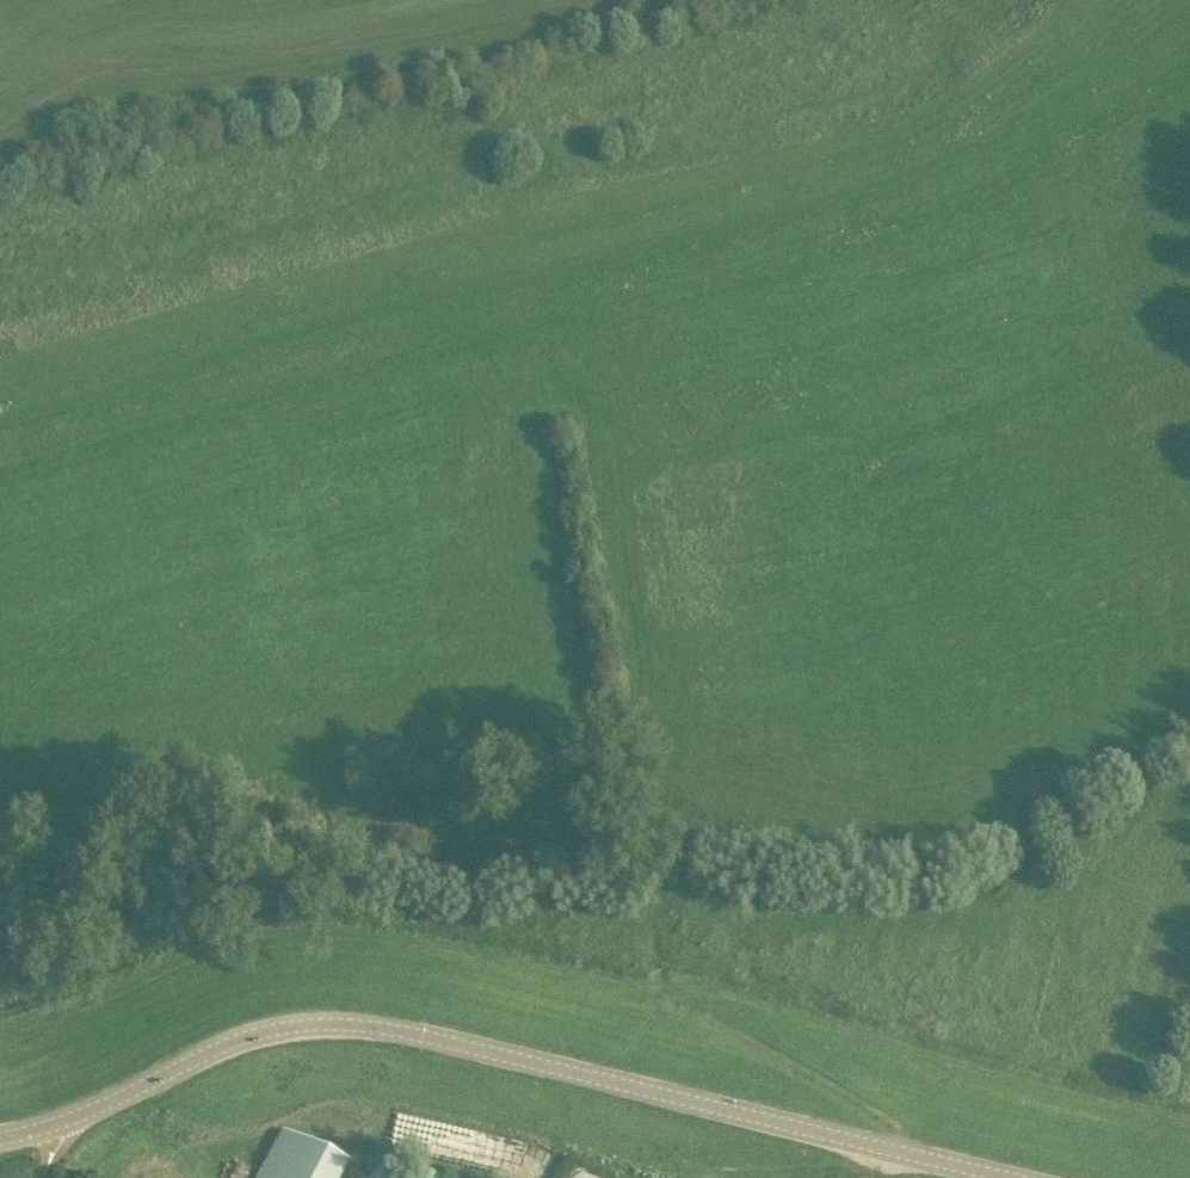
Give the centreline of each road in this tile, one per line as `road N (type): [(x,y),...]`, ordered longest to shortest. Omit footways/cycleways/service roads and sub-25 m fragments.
road 1 (tertiary): [(0,1141),(61,1130),(241,1040),(286,1028),(343,1027),(404,1033),(994,1177)]
road 2 (track): [(0,234),(208,184),(504,133)]

